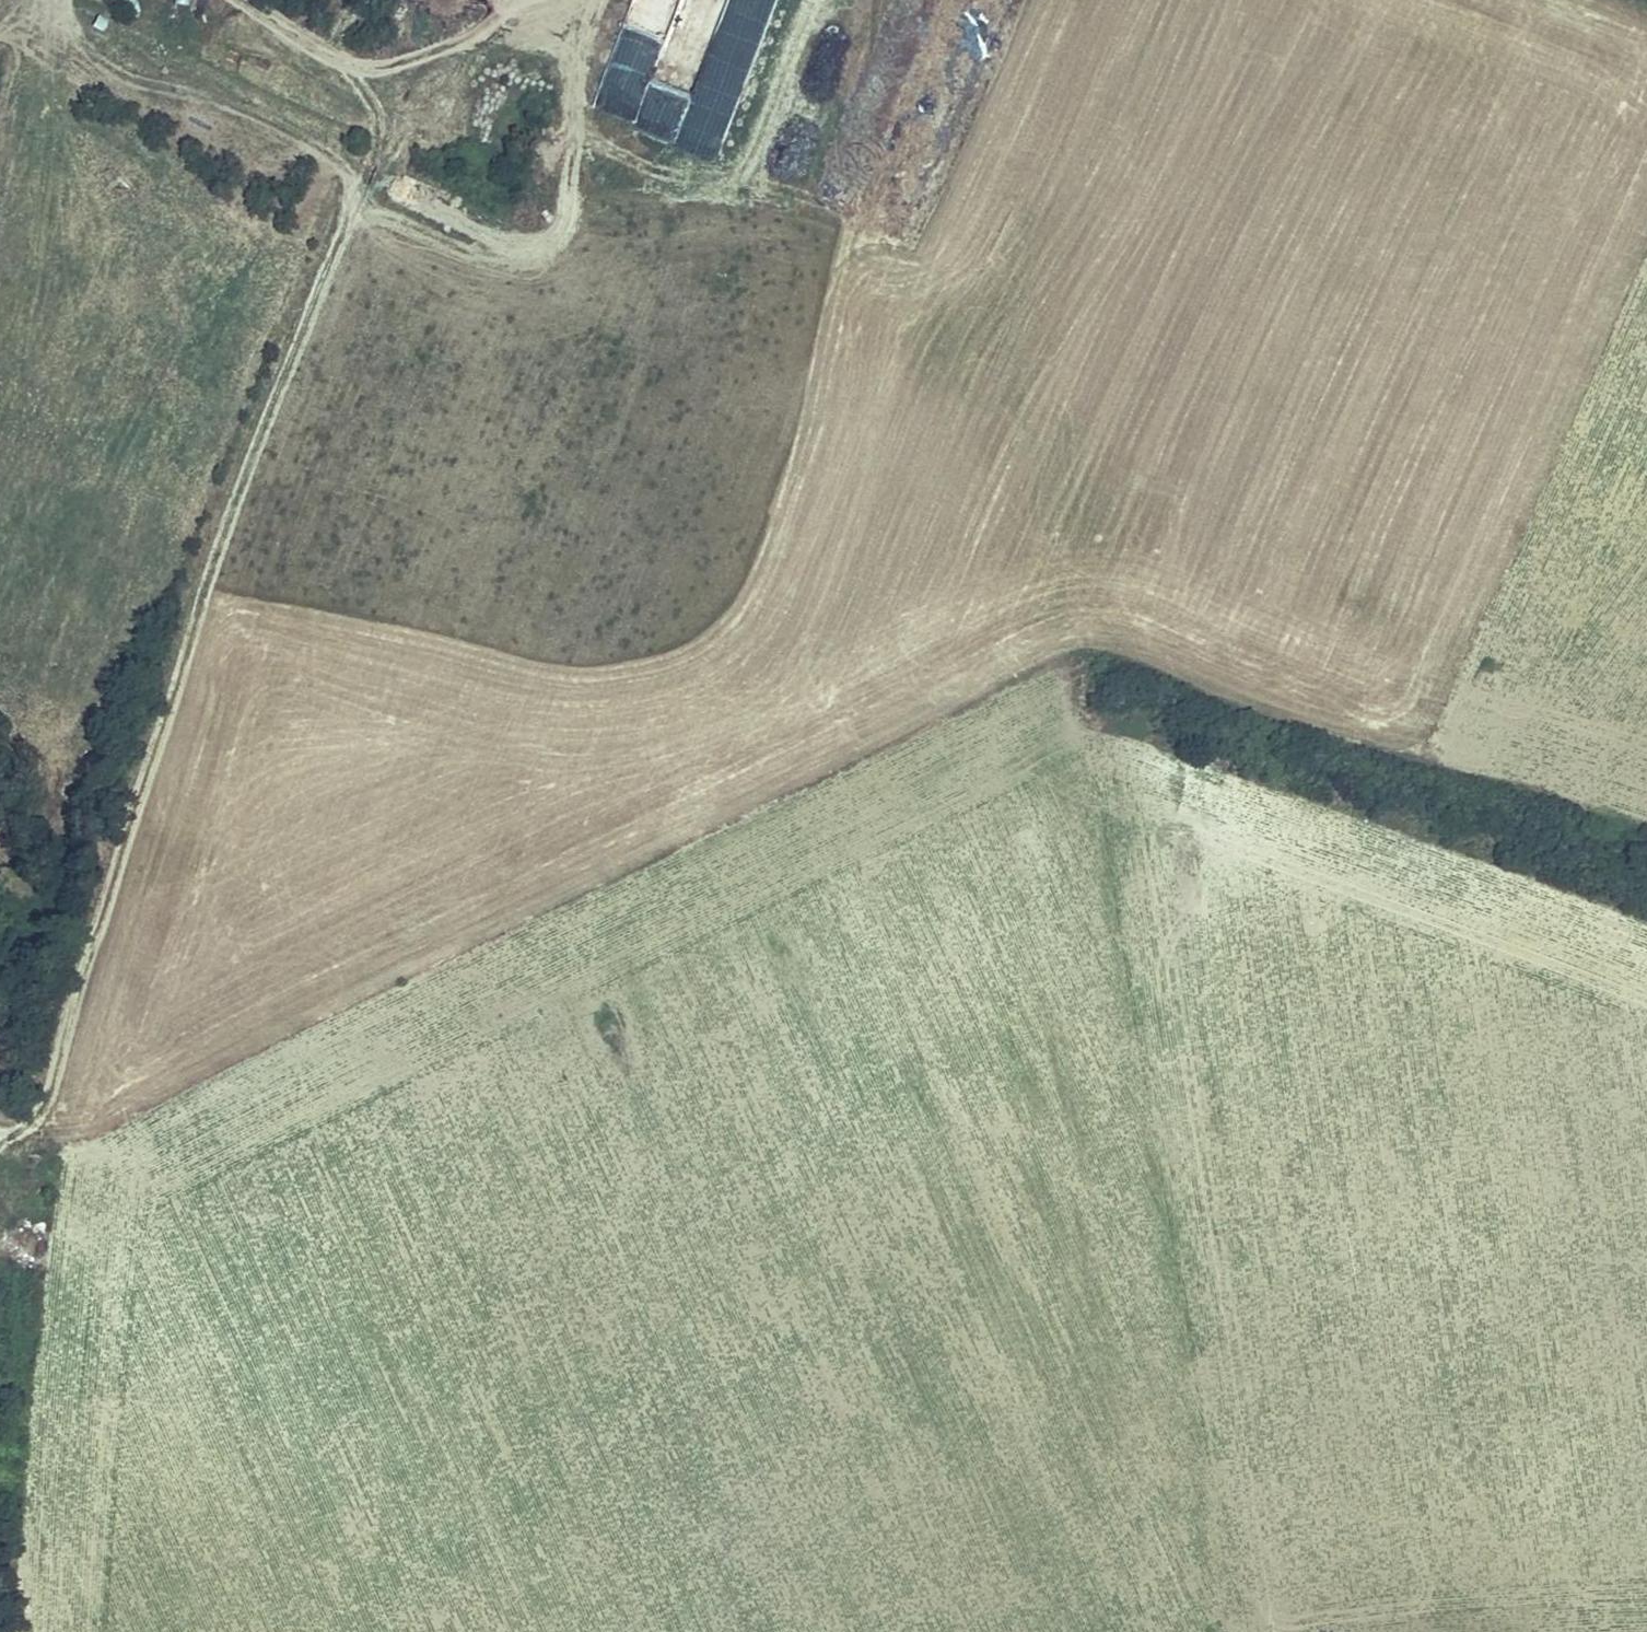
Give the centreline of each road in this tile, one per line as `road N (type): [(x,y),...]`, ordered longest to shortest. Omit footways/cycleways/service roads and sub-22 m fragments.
road 1 (track): [(513,0),(463,36),(377,64),(343,63),(256,6)]

